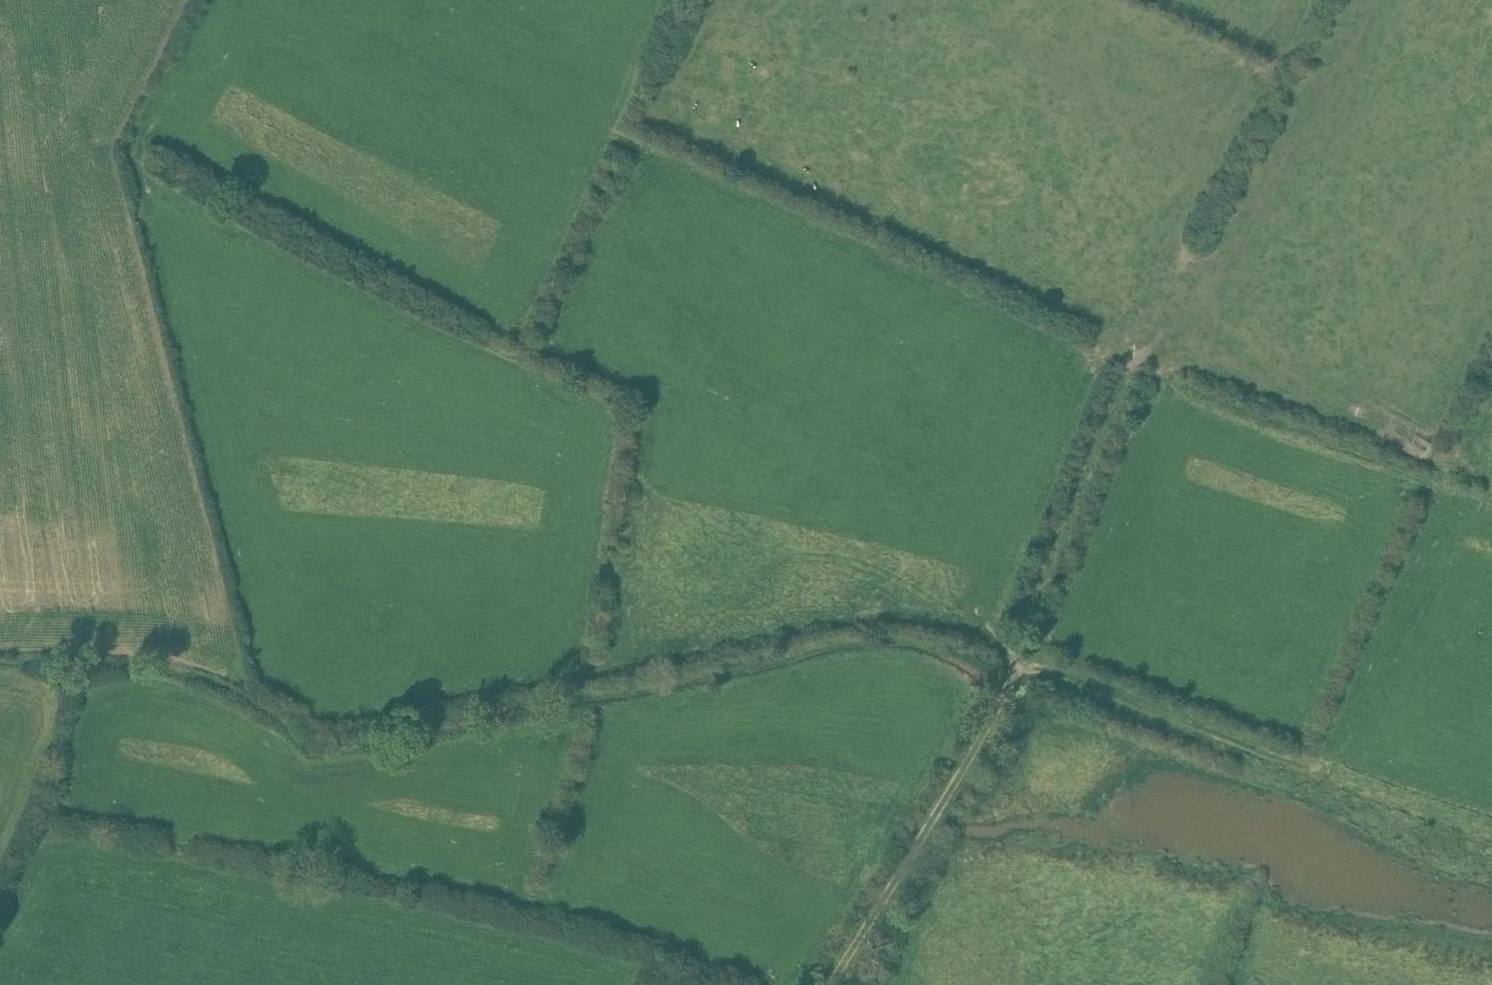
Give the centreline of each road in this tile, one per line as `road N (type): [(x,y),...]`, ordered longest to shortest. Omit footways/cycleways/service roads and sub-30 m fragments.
road 1 (track): [(1029,662),(1015,667),(831,984)]

